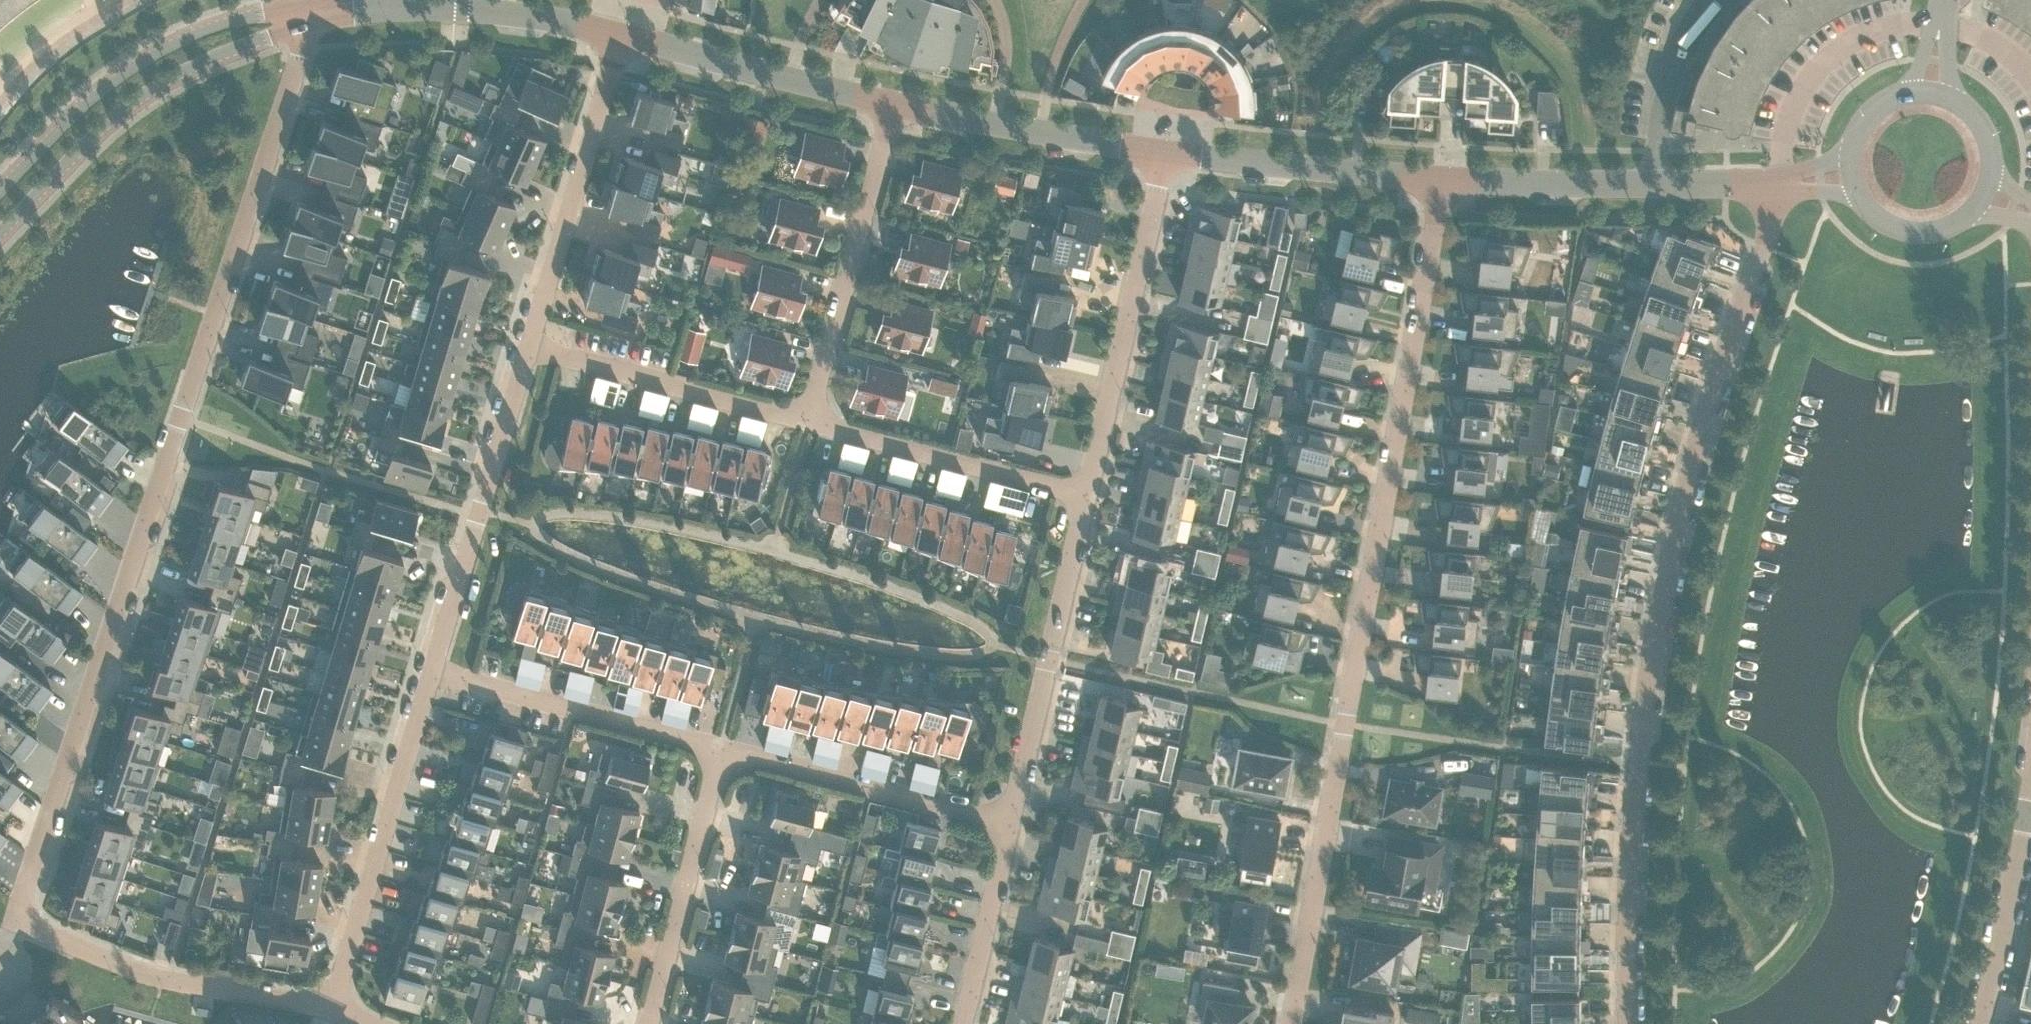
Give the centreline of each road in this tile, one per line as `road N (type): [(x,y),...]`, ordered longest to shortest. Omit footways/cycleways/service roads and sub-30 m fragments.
road 1 (residential): [(331,1012),(120,970),(15,922),(312,16)]
road 2 (residential): [(1777,183),(1765,246),(1690,460),(1654,613),(1633,764),(1626,1023)]
road 3 (residential): [(1292,1023),(1443,181)]
road 4 (tertiary): [(0,234),(118,114),(184,73),(279,33),(290,20)]
road 5 (residential): [(331,1012),(434,667)]
road 6 (tertiary): [(290,20),(270,11),(236,18),(159,50),(83,104),(0,188)]
road 7 (residential): [(1165,153),(1091,495)]
road 8 (tertiary): [(1777,183),(1443,181)]
road 9 (residential): [(1091,495),(1014,820)]
road 10 (residential): [(434,667),(531,348)]
road 11 (residential): [(805,422),(893,104)]
road 12 (residential): [(531,348),(619,35)]
road 13 (tertiary): [(619,35),(462,10),(361,8),(312,16)]
road 14 (residential): [(718,755),(1014,820)]
road 15 (residential): [(434,667),(718,755)]
road 16 (residential): [(805,422),(1091,495)]
road 17 (residential): [(531,348),(805,422)]
road 18 (tertiary): [(893,104),(619,35)]
road 19 (tertiary): [(1443,181),(1165,153)]
road 20 (tertiary): [(1165,153),(893,104)]
road 21 (residential): [(718,755),(651,1023)]
road 22 (residential): [(1971,1023),(2025,818),(2030,766)]
road 23 (residential): [(1014,820),(966,1023)]
road 24 (tertiary): [(1854,188),(1875,218),(1908,233),(1944,230),(1974,209)]

